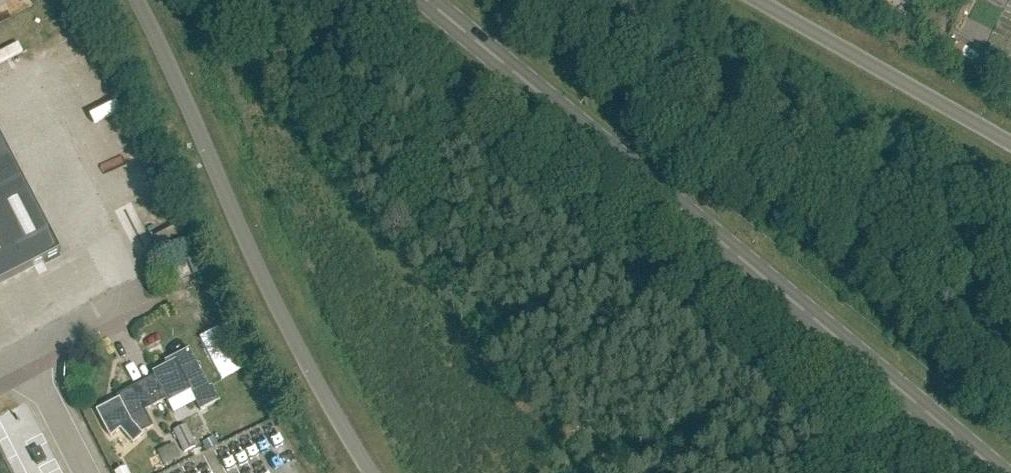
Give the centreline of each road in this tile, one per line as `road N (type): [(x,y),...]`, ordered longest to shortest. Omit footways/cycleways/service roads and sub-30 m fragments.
road 1 (secondary): [(998,472),(427,0)]
road 2 (primary): [(136,0),(249,254),(373,472)]
road 3 (primary): [(1010,143),(762,0)]
road 4 (unclassified): [(0,365),(144,291)]

